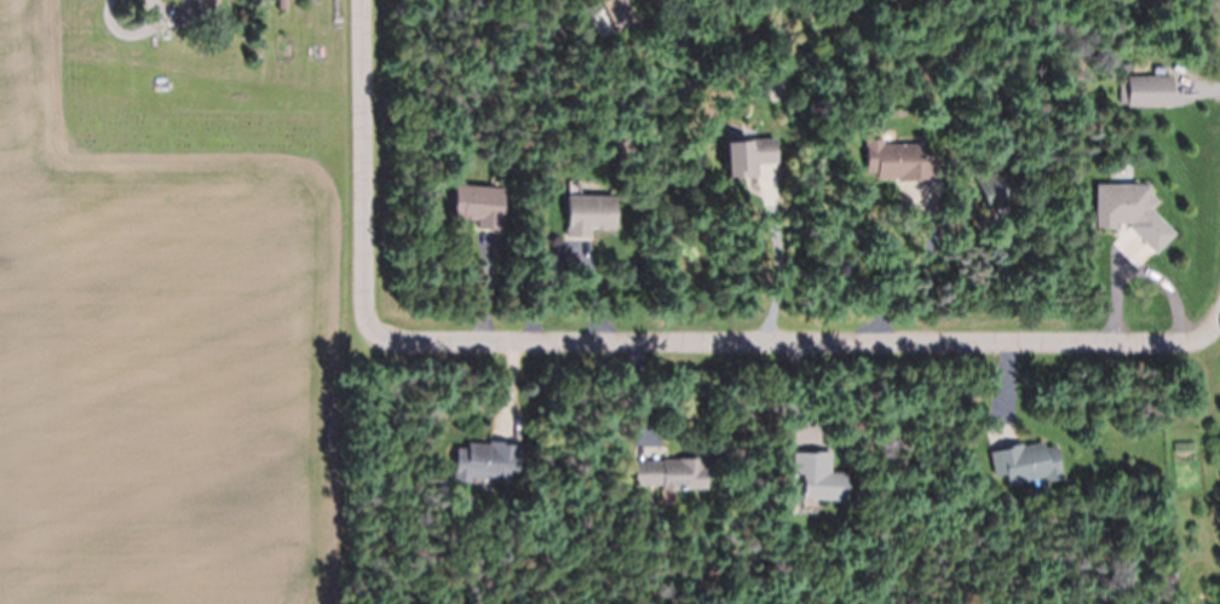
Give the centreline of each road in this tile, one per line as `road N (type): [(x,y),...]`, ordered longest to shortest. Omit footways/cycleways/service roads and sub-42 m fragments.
road 1 (residential): [(1219,312),(1202,338),(1186,341),(379,338)]
road 2 (residential): [(364,0),(364,295),(379,338)]

